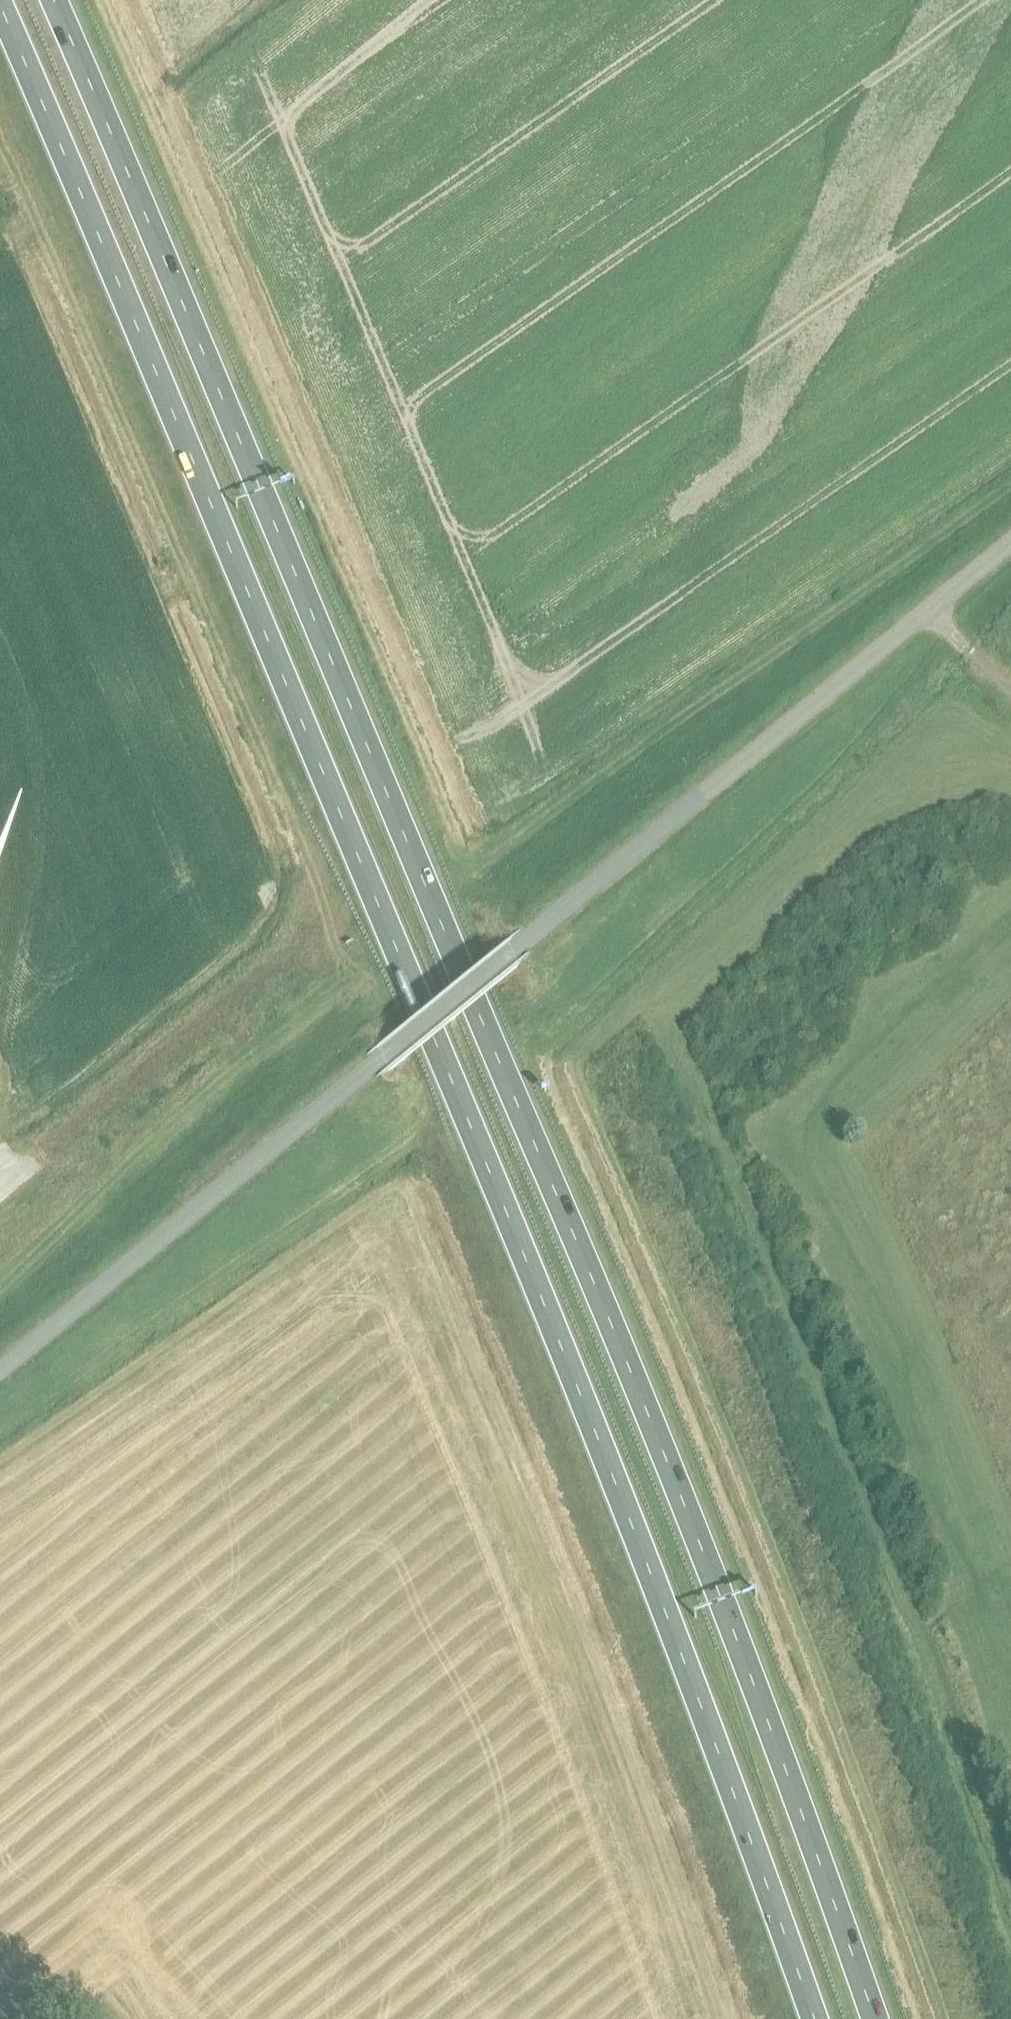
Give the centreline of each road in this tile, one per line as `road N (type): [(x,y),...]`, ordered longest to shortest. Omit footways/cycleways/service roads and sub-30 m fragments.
road 1 (trunk): [(876,2018),(664,1456),(54,0)]
road 2 (trunk): [(0,6),(527,1262),(814,2018)]
road 3 (unclassified): [(0,1368),(1010,544)]
road 4 (track): [(1010,912),(986,935),(953,990),(887,1020),(816,1114),(803,1162),(903,1340),(917,1394),(909,1440),(917,1477),(956,1519),(1010,1671)]

